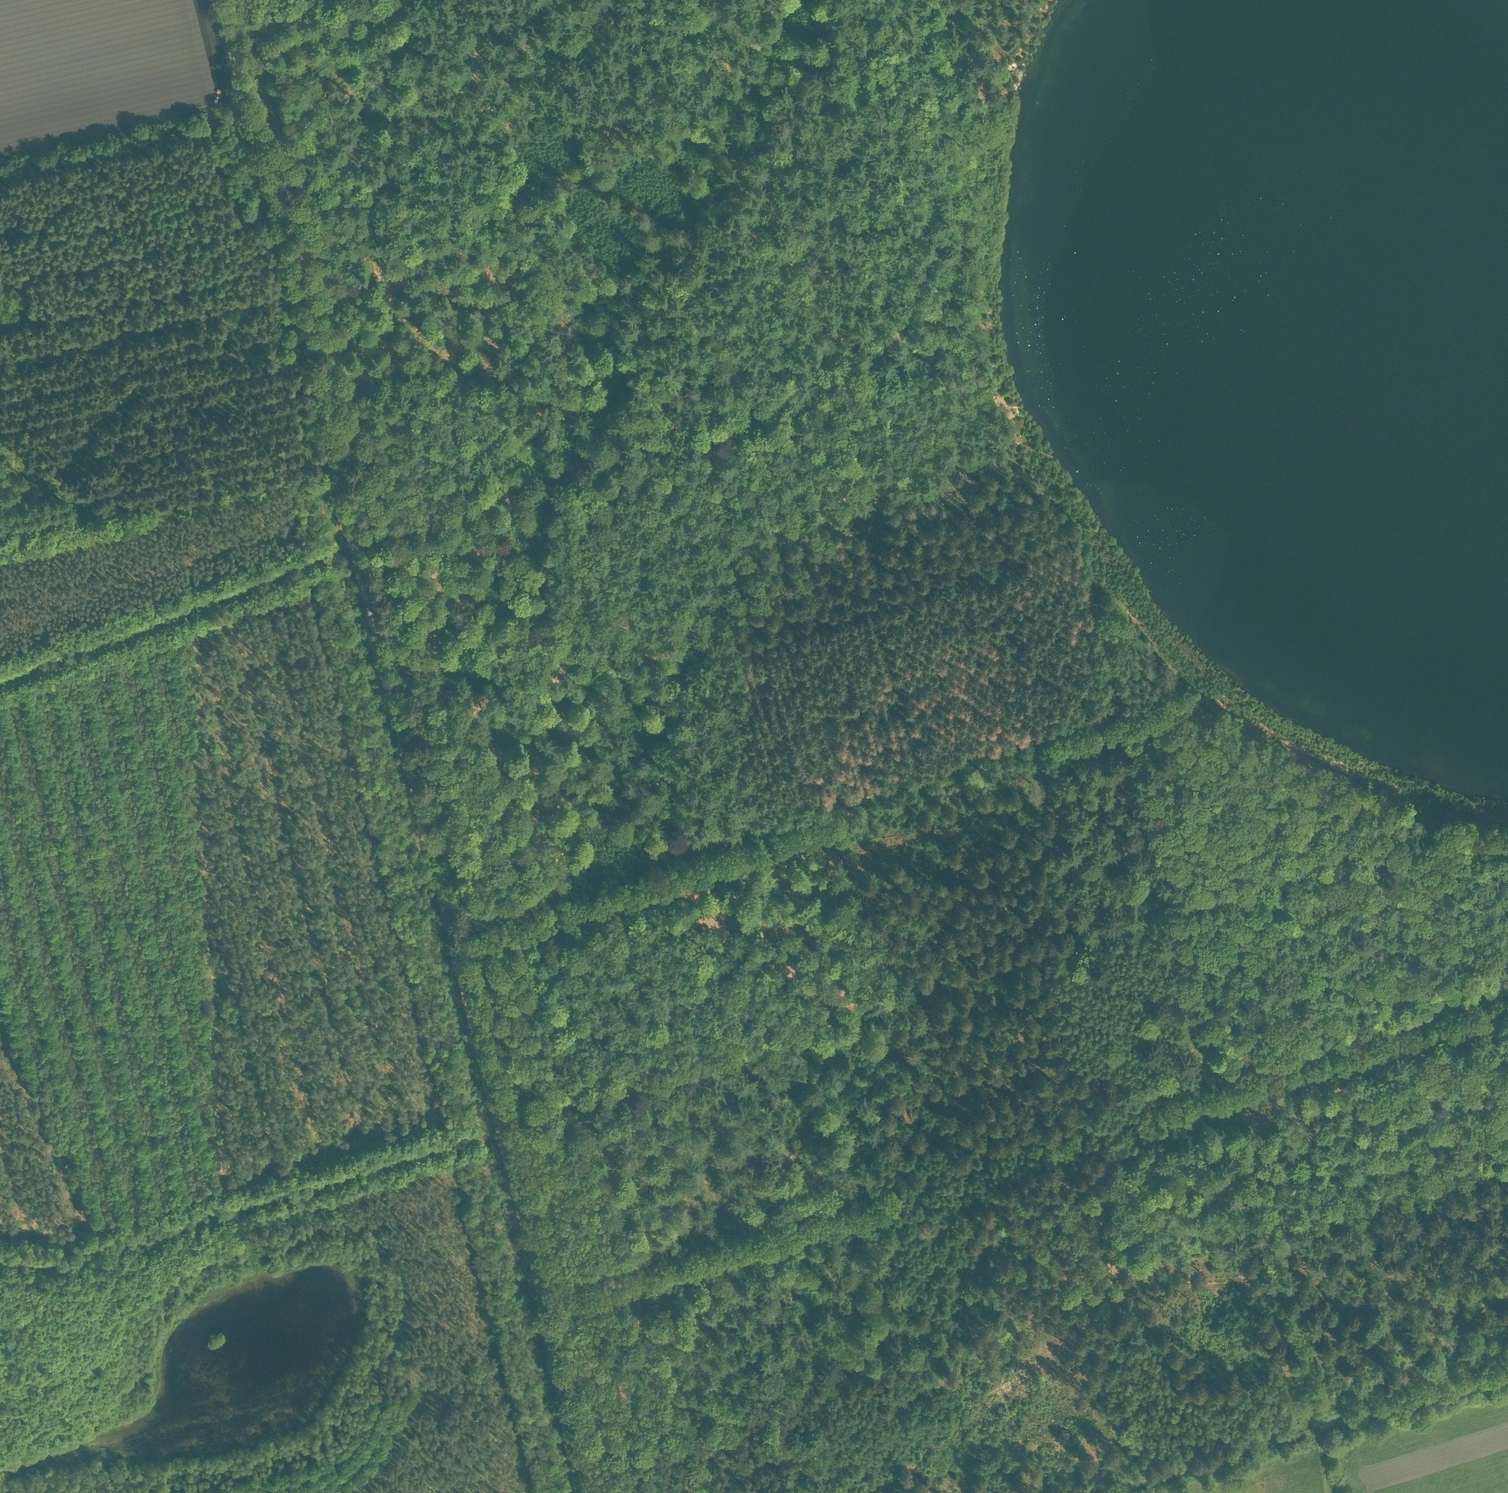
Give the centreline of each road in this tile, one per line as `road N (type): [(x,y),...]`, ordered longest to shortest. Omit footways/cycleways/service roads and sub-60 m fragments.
road 1 (track): [(499,1136),(217,0)]
road 2 (track): [(499,1136),(58,1268),(0,1262)]
road 3 (track): [(1098,1492),(1507,1371)]
road 4 (track): [(585,1492),(499,1136)]
road 5 (track): [(0,355),(287,290)]
road 6 (track): [(496,1127),(622,1086)]

